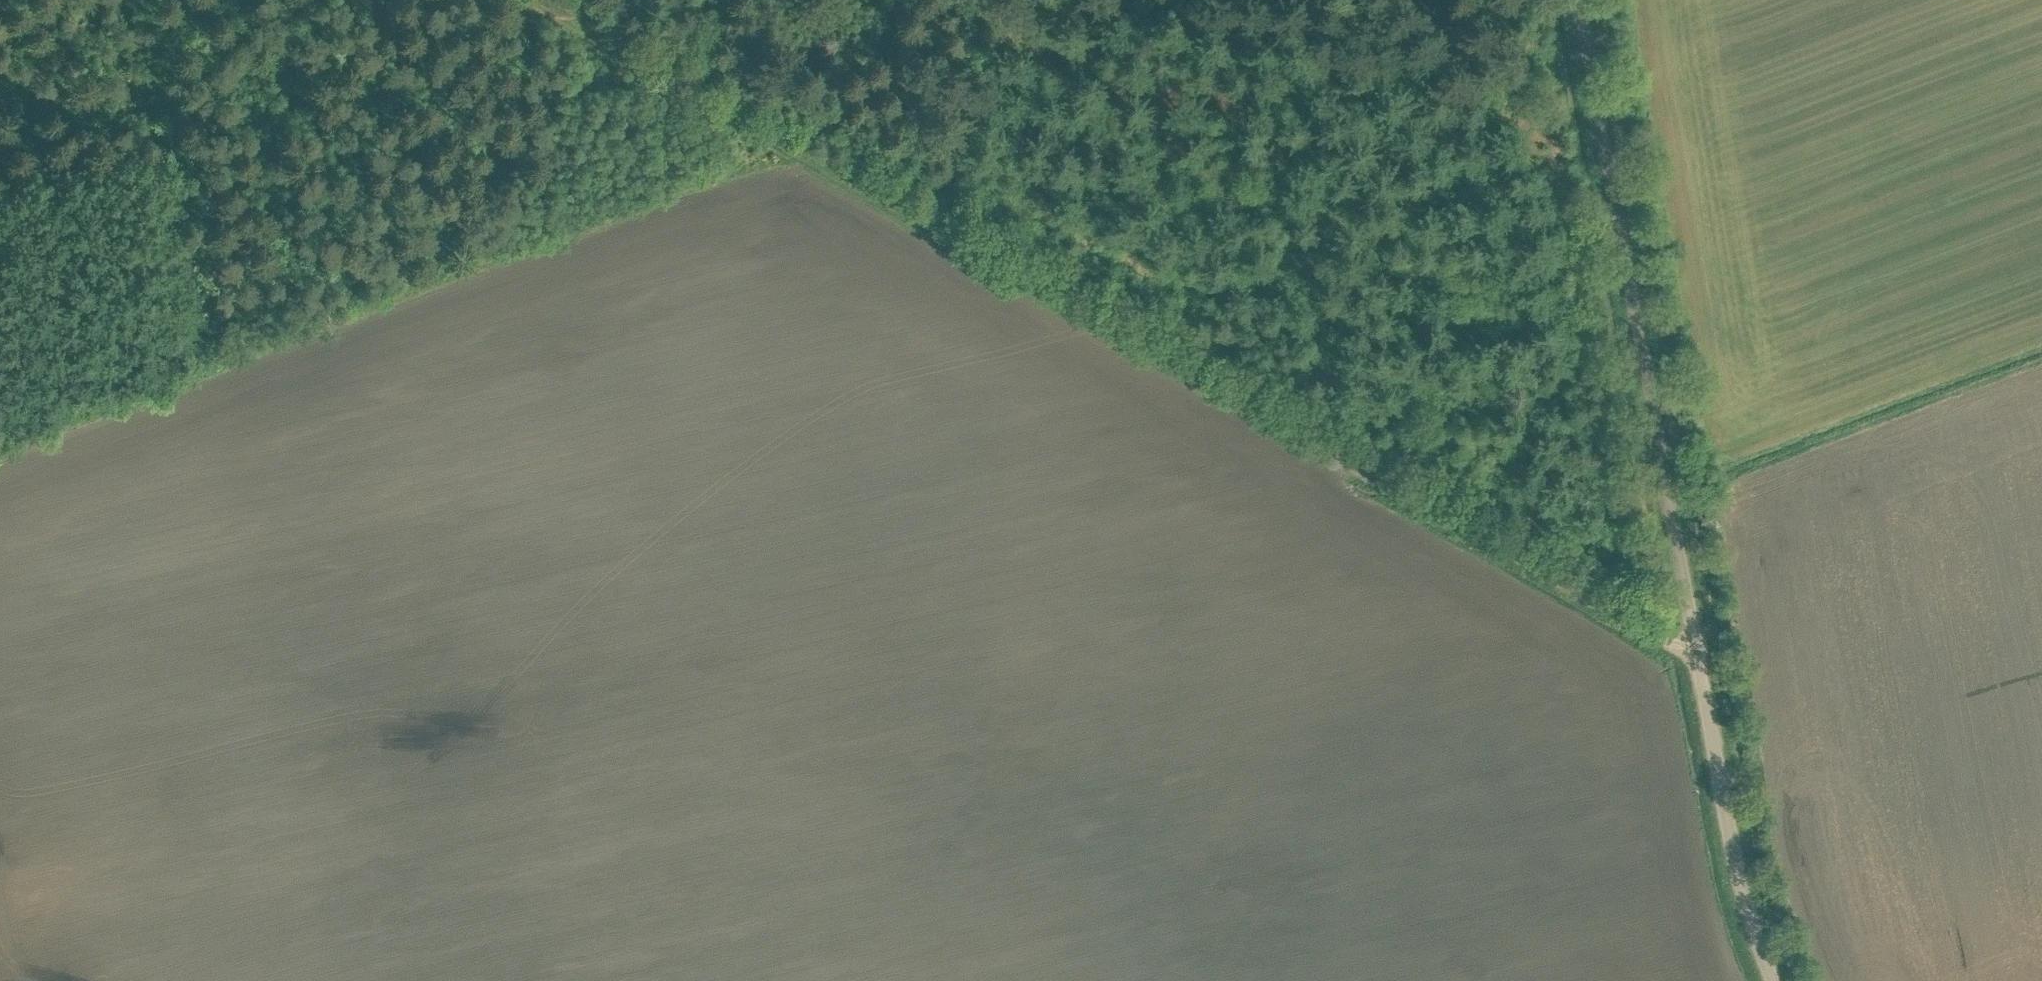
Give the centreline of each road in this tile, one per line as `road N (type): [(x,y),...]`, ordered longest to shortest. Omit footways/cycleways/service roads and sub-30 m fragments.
road 1 (track): [(1695,644),(1646,628),(568,25)]
road 2 (unclassified): [(1772,980),(1731,841),(1579,0)]

